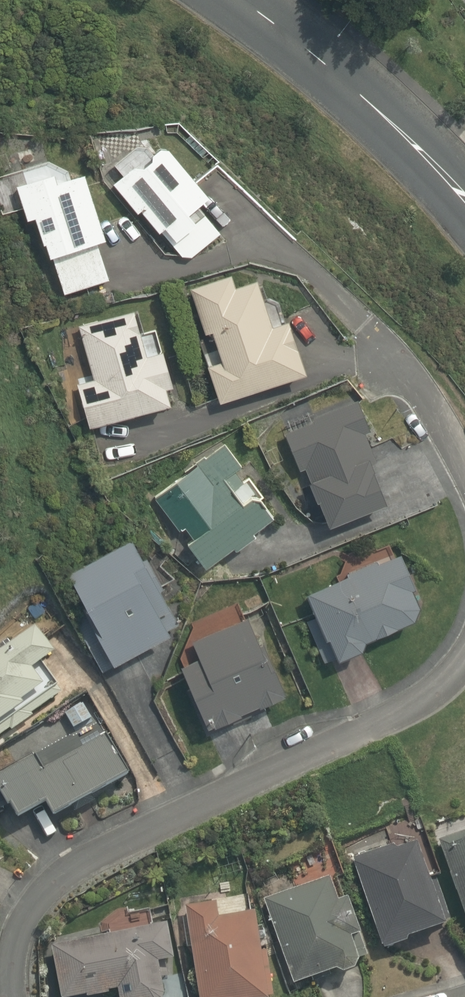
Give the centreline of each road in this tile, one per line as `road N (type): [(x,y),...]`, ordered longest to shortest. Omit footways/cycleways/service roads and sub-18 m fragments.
road 1 (tertiary): [(464,198),(241,0)]

